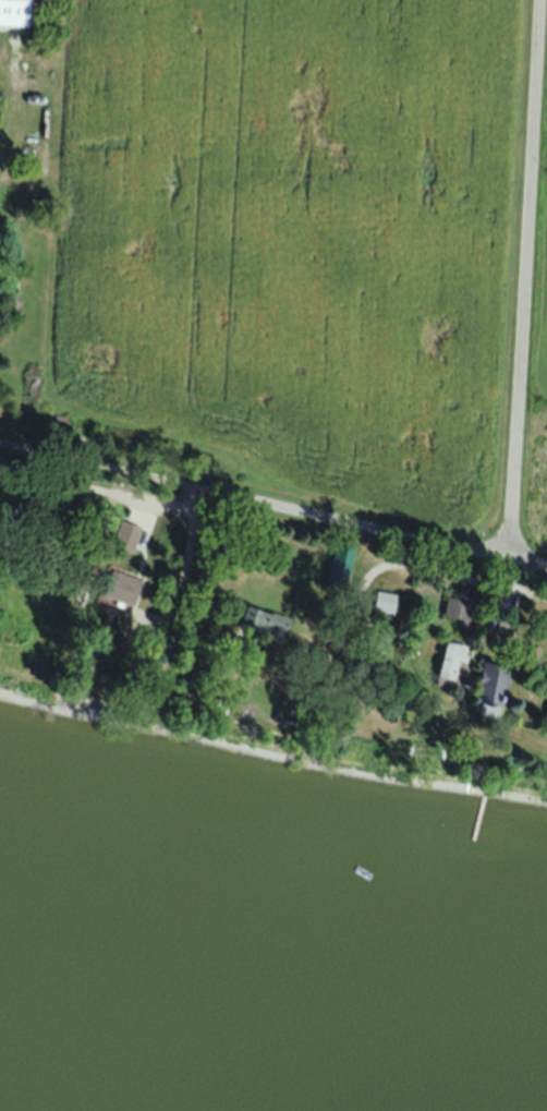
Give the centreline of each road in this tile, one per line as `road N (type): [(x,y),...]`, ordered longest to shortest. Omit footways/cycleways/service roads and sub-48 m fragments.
road 1 (residential): [(546,569),(202,490),(154,725)]
road 2 (residential): [(519,564),(541,0)]

